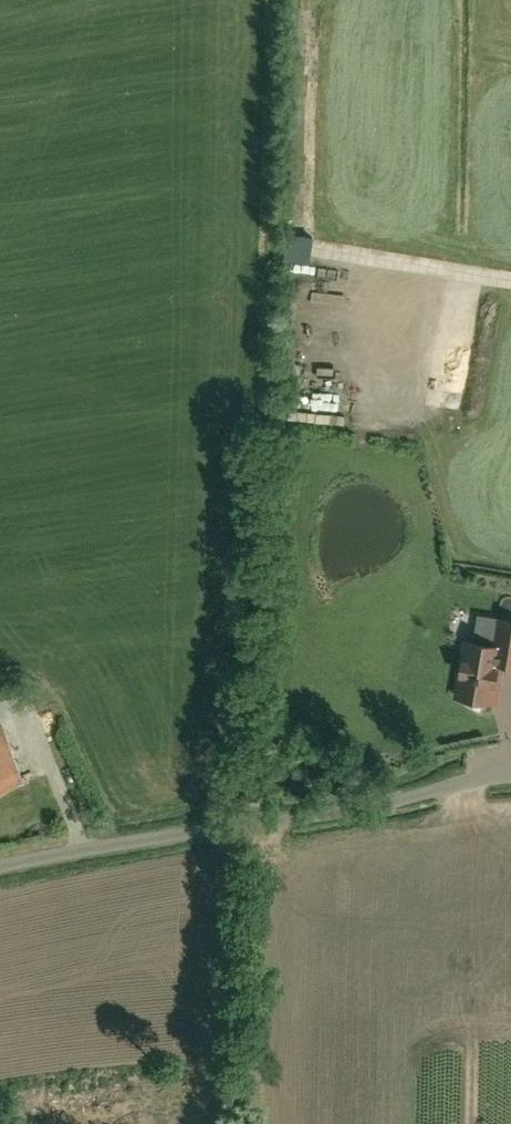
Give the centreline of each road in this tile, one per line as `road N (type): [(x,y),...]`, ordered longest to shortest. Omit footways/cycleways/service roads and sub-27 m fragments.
road 1 (unclassified): [(510,774),(0,865)]

